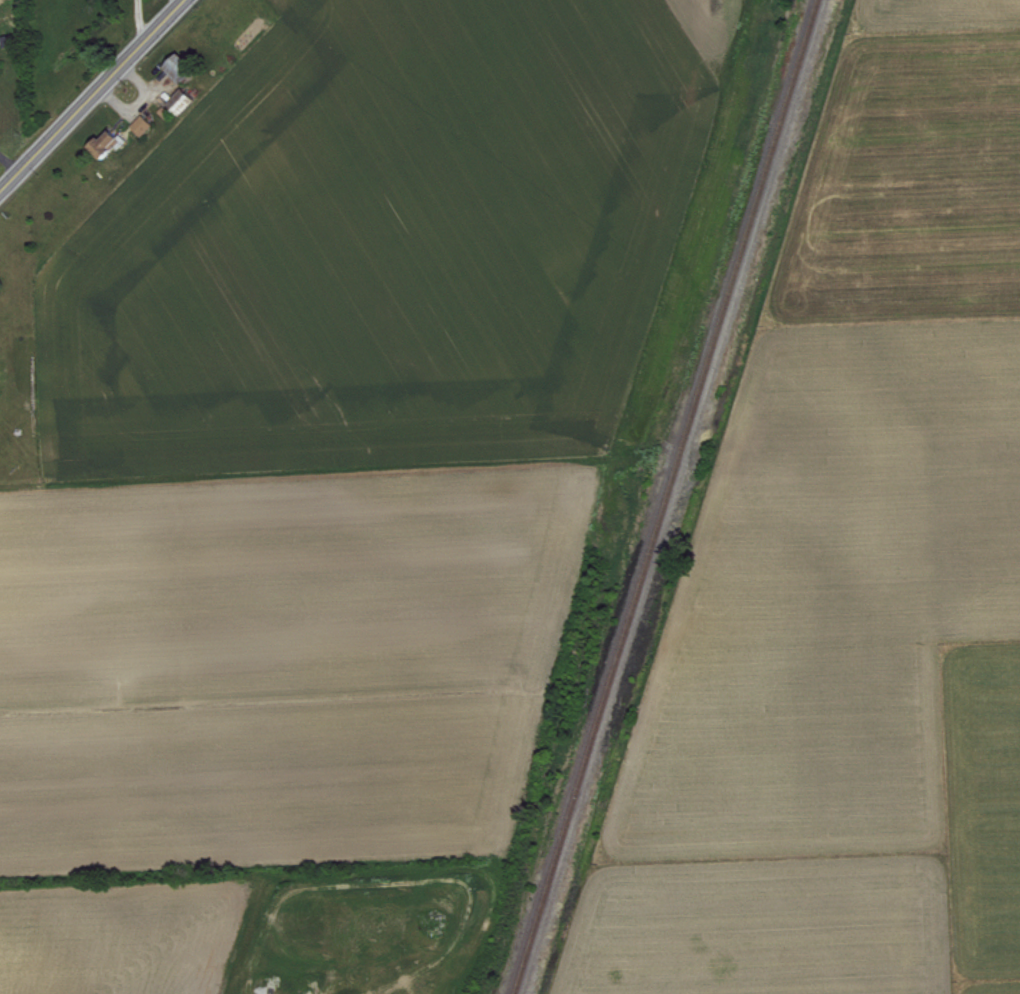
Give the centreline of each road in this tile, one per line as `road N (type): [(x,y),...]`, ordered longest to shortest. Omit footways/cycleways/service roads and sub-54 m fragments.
road 1 (primary): [(0,194),(190,0)]

